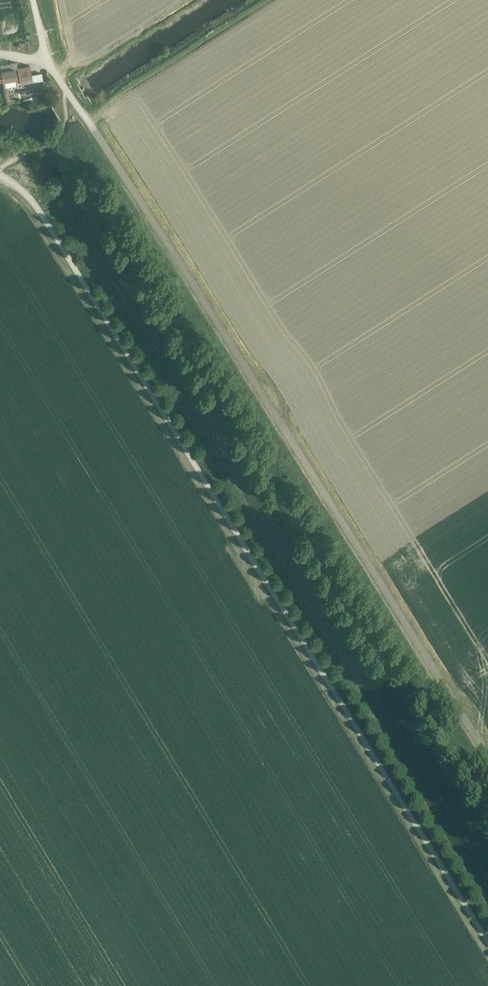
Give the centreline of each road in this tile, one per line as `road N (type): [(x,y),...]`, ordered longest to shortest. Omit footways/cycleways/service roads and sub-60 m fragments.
road 1 (unclassified): [(487,943),(46,222),(0,176)]
road 2 (unclassified): [(487,750),(46,63)]

